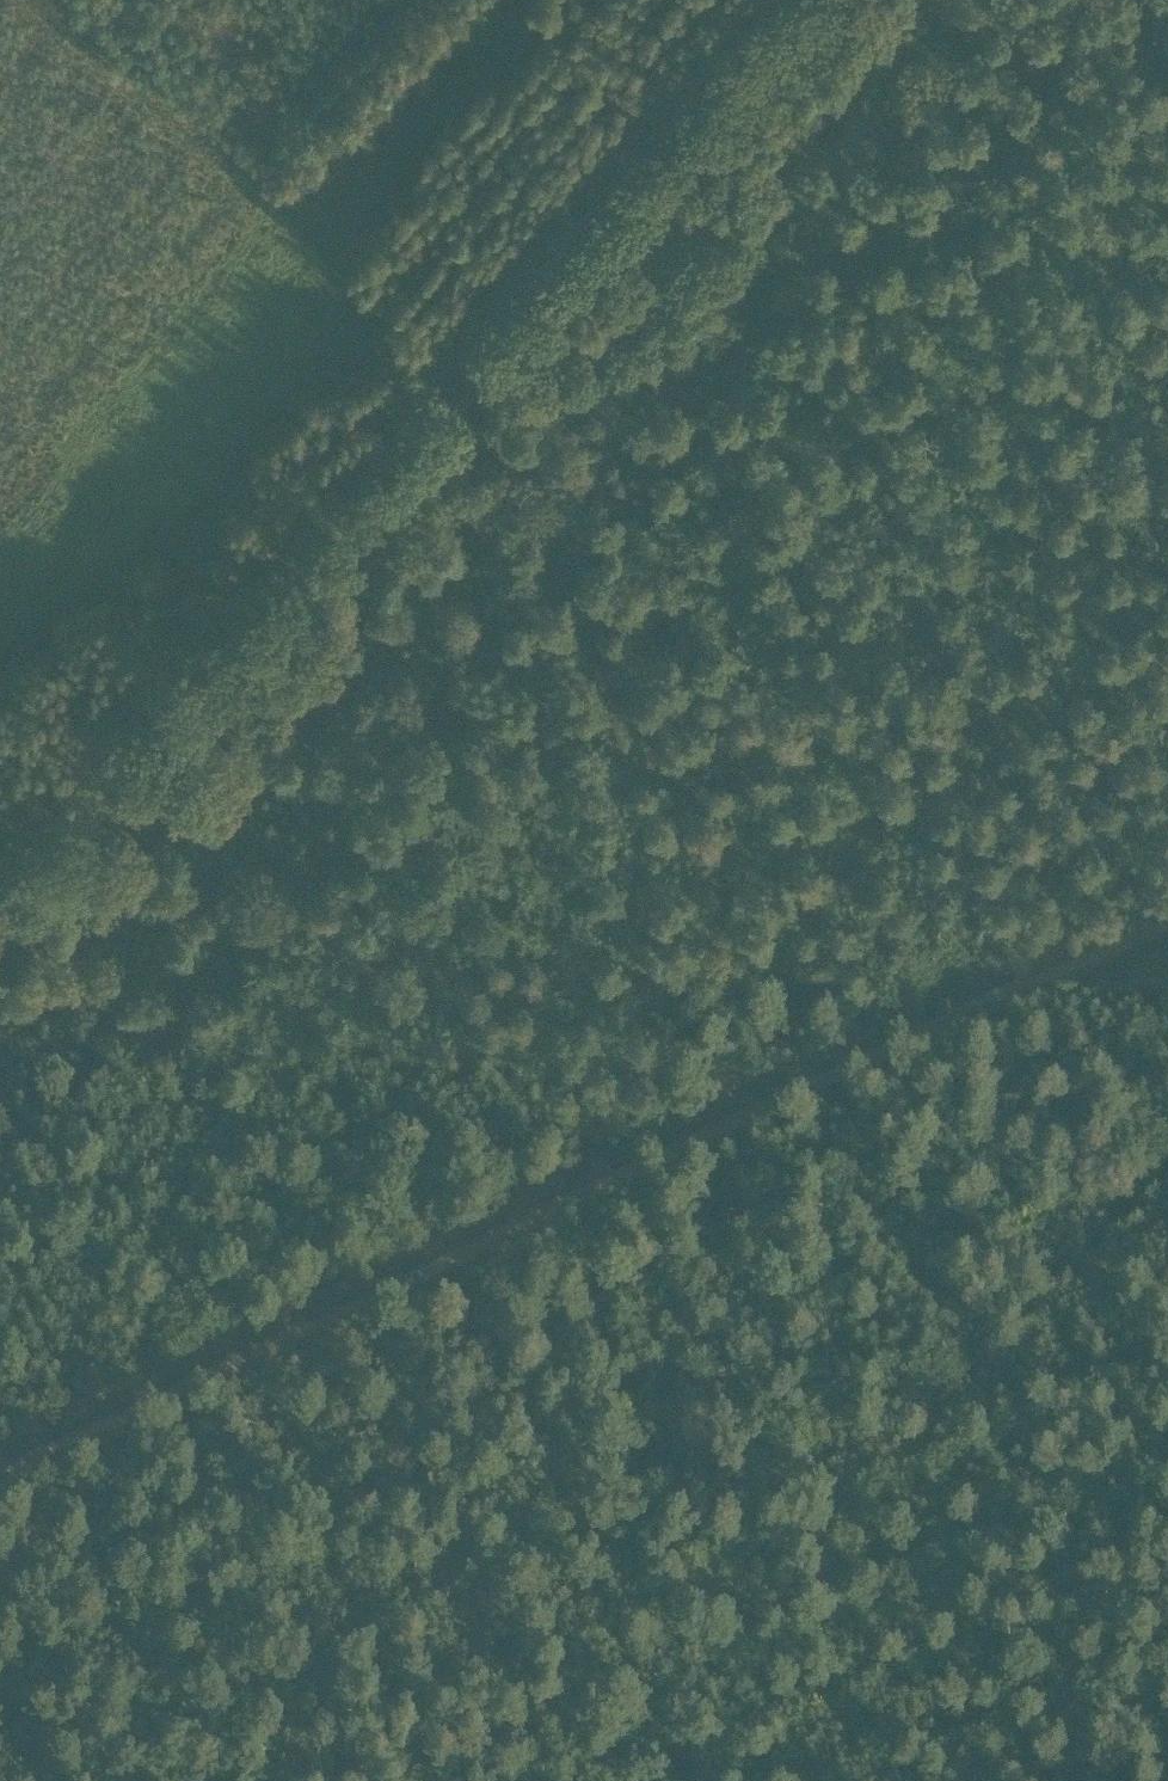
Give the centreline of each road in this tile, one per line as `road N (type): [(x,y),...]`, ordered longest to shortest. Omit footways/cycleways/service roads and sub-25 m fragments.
road 1 (track): [(0,1473),(1167,918)]
road 2 (track): [(820,0),(0,927)]

